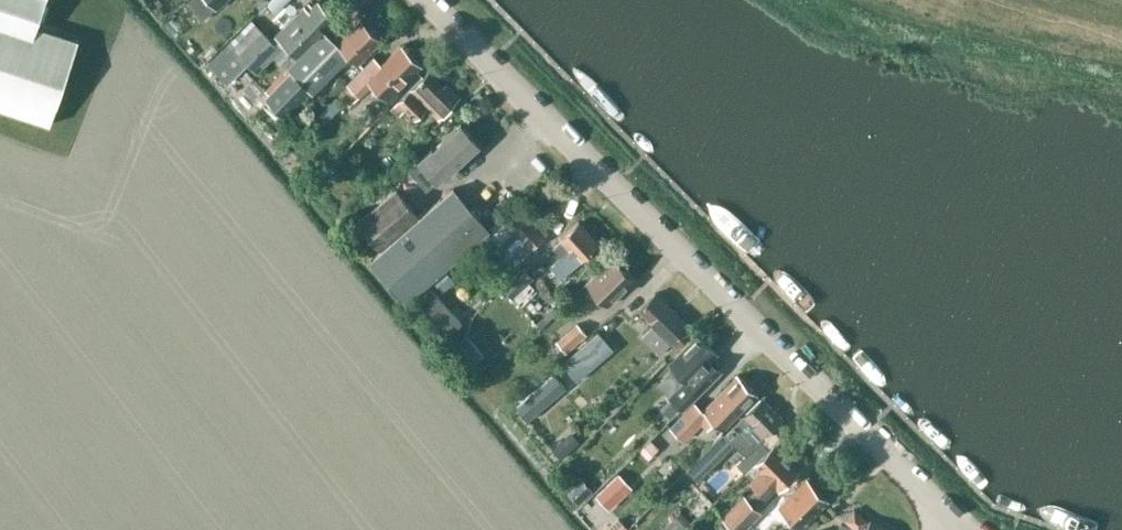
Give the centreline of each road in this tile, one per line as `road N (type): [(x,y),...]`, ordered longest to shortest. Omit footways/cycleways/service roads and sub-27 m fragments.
road 1 (residential): [(948,515),(427,0)]

